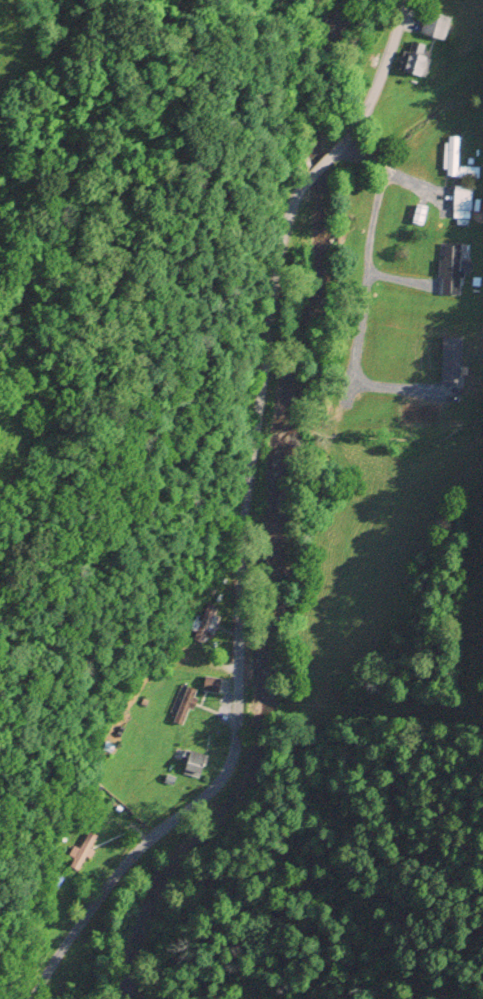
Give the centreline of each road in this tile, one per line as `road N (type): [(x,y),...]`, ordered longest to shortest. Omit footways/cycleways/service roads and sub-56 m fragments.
road 1 (residential): [(308,178),(294,196),(274,271),(238,525),(237,742),(216,786),(111,876),(31,998)]
road 2 (residential): [(405,0),(380,80),(347,143),(332,155)]

